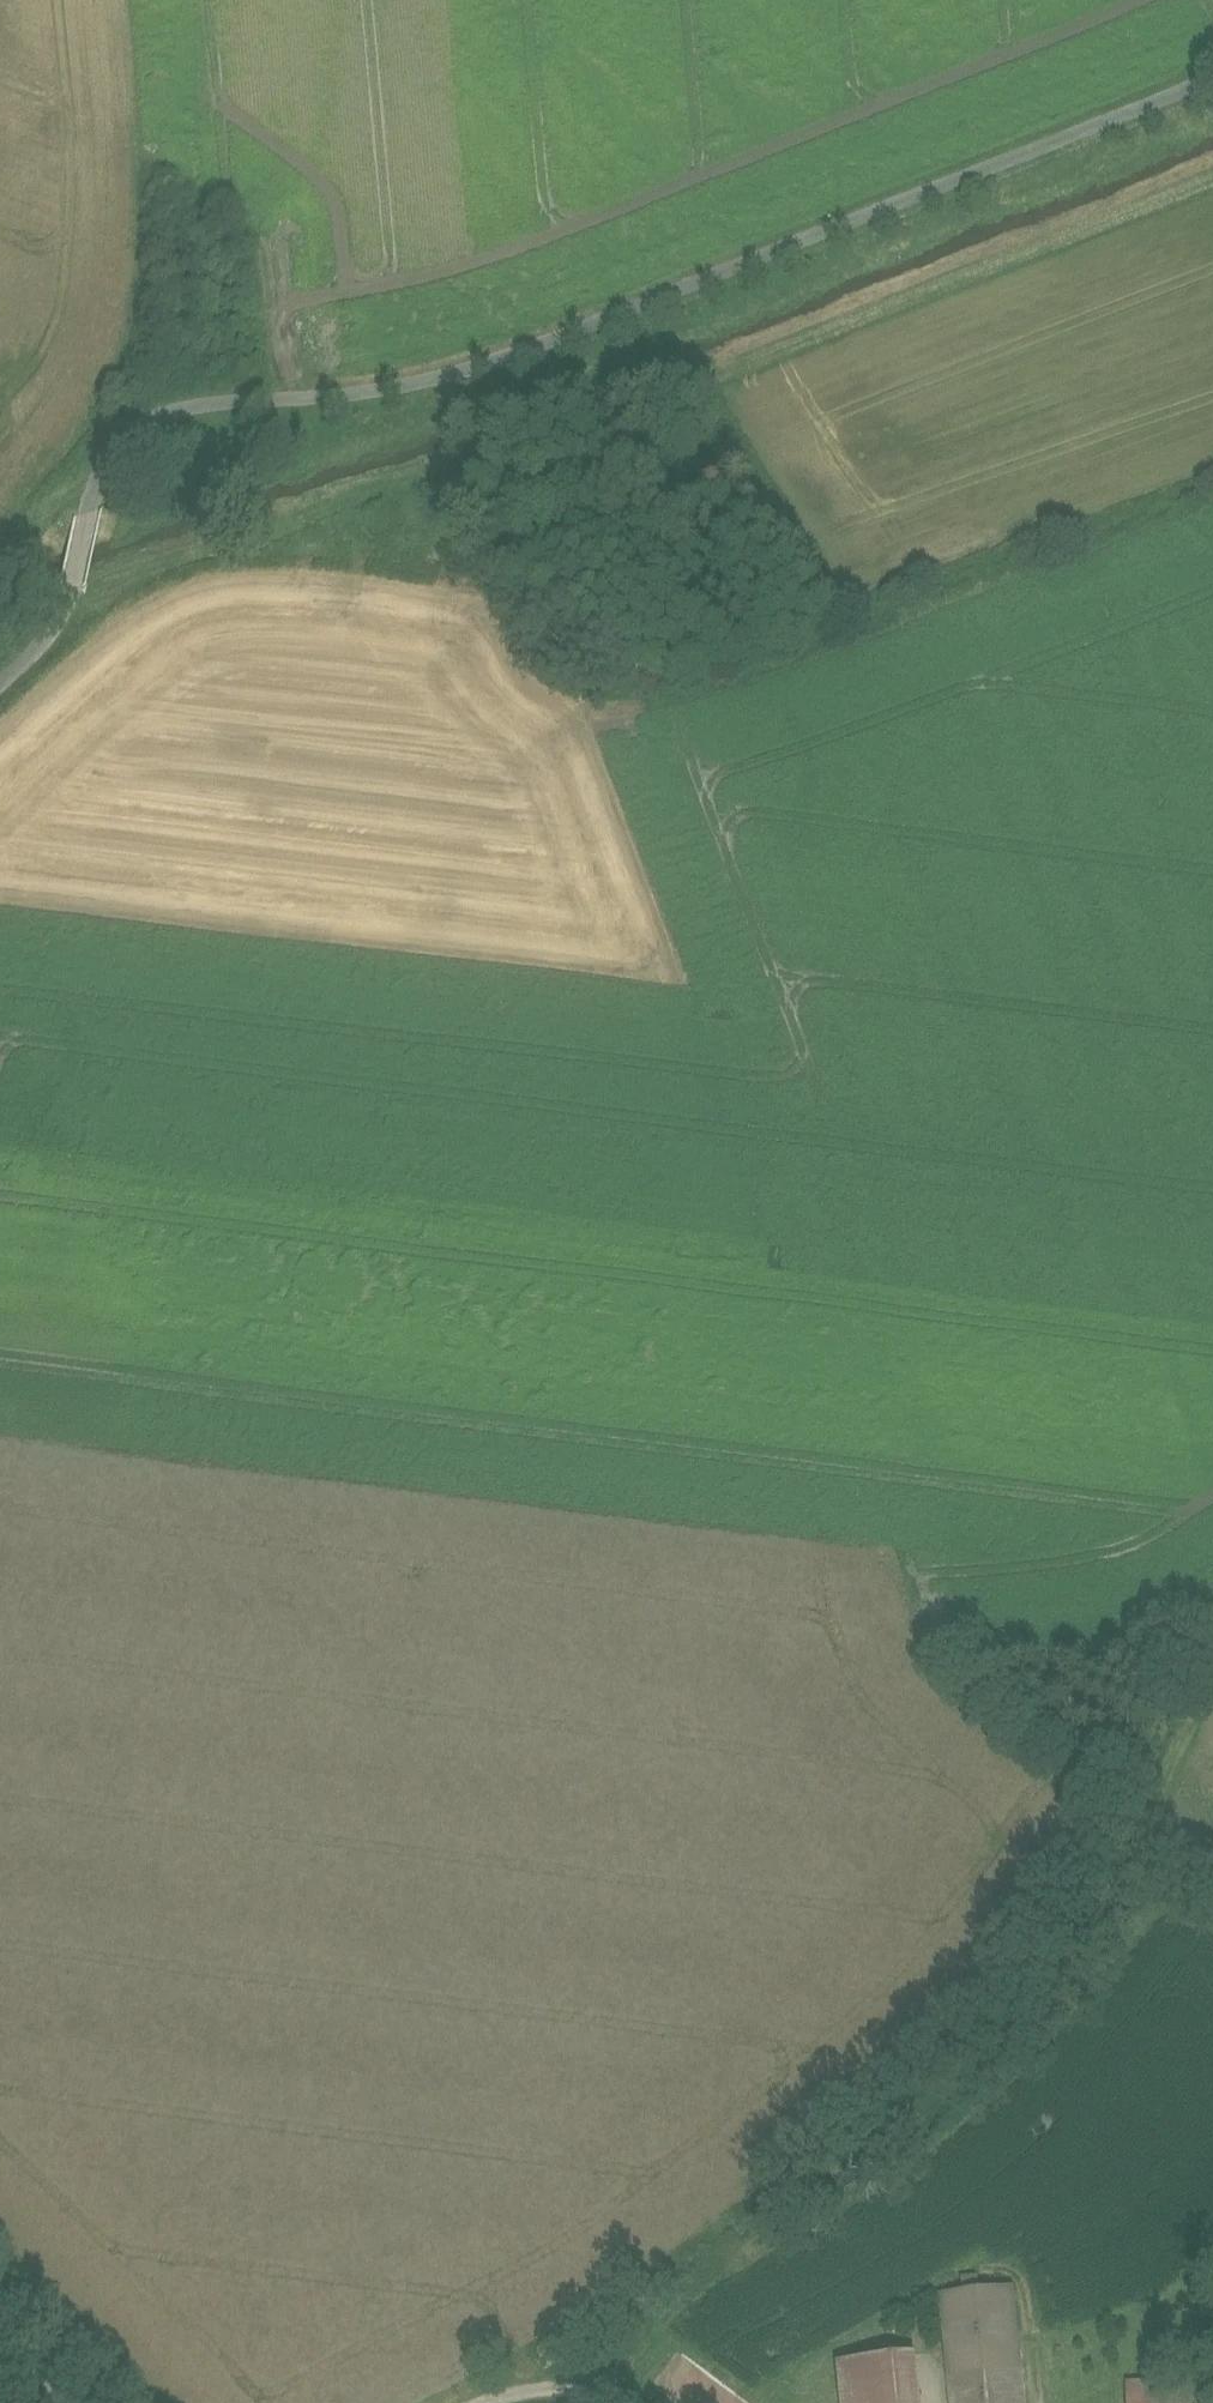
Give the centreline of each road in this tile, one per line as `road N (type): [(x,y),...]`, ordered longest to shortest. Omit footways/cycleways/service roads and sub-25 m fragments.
road 1 (track): [(477,2402),(825,2220),(1162,1861)]

